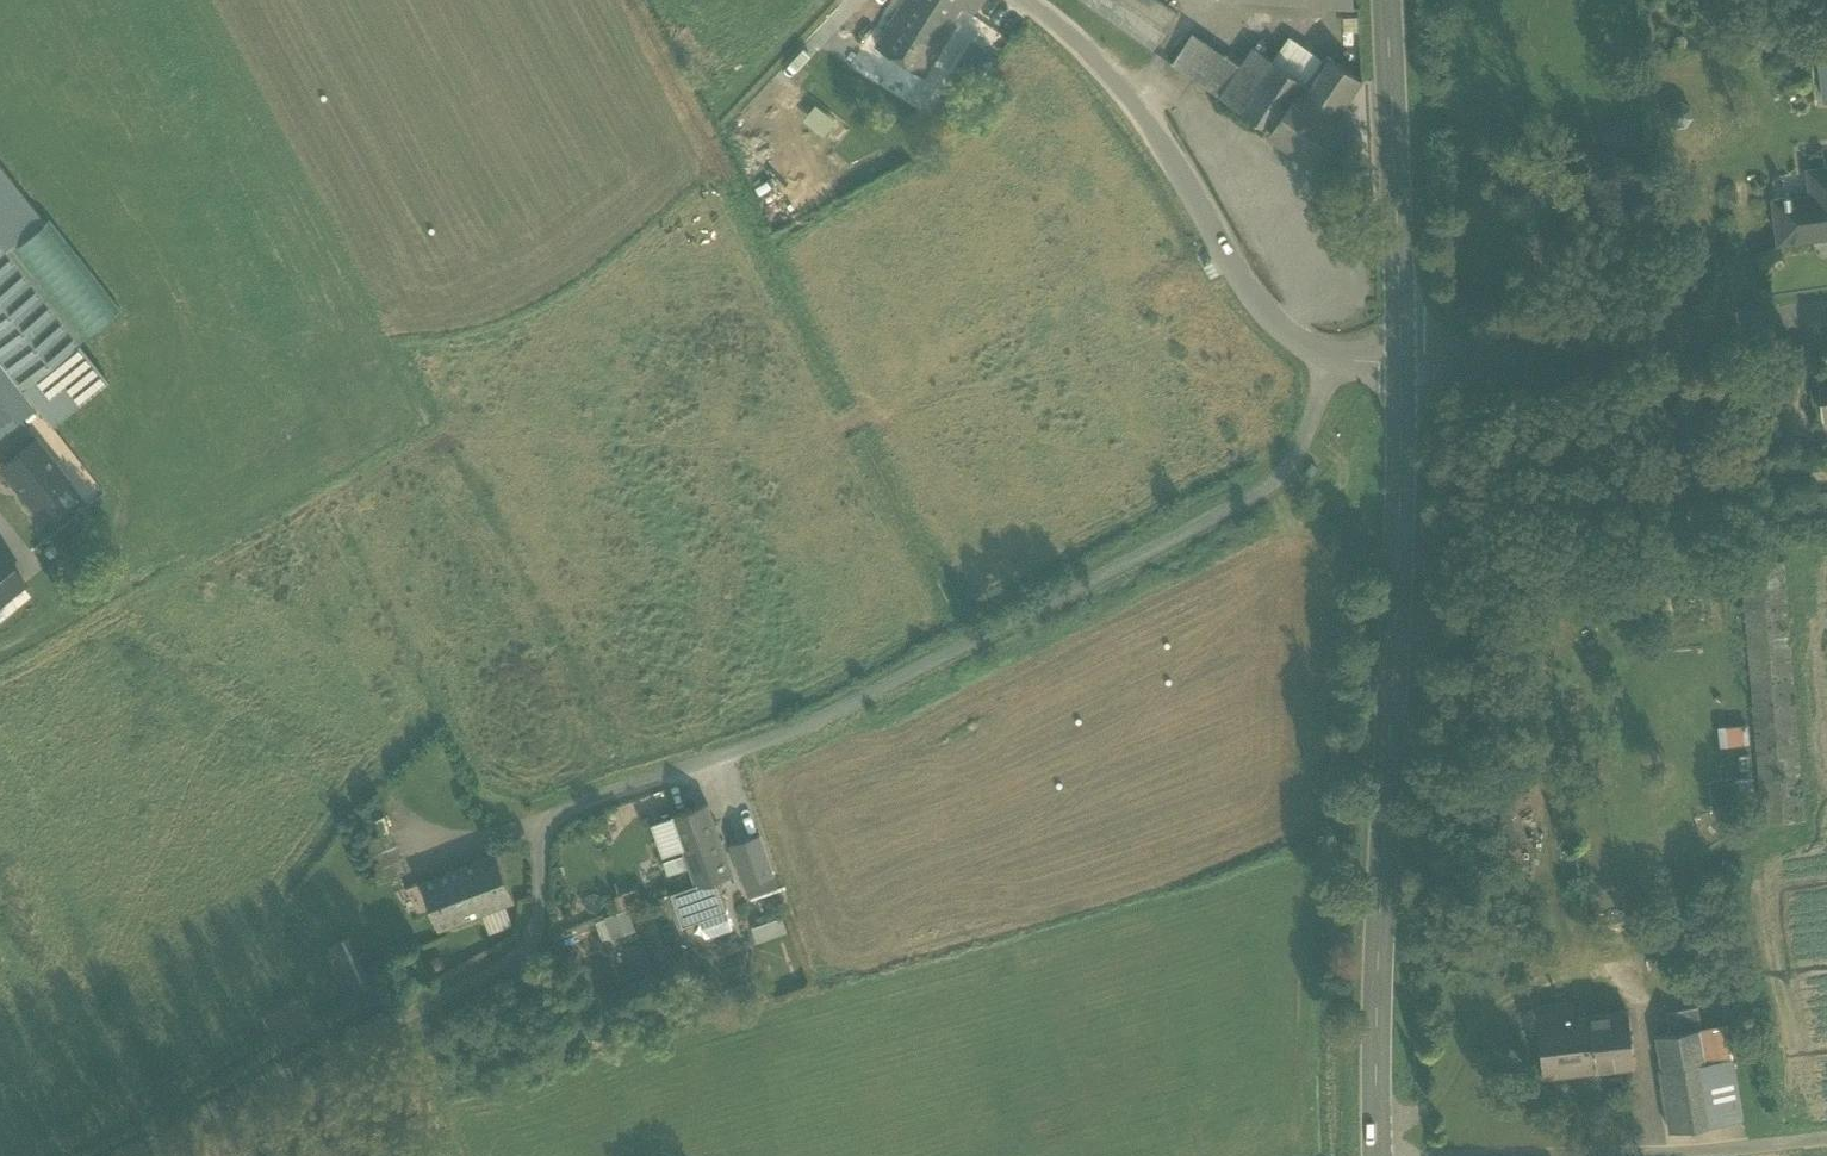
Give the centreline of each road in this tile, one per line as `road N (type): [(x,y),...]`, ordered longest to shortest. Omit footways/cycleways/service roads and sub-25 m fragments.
road 1 (track): [(123,1155),(516,956),(537,923),(544,821),(810,724),(1263,492),(1301,445),(1332,355)]
road 2 (secondary): [(1376,1155),(1401,361)]
road 3 (unclassified): [(1031,0),(1104,63),(1261,310),(1332,355),(1401,361)]
road 4 (unclassified): [(1826,315),(1533,355),(1401,361)]
road 5 (secondary): [(1401,361),(1384,0)]
road 6 (track): [(1826,1136),(1596,1155)]

